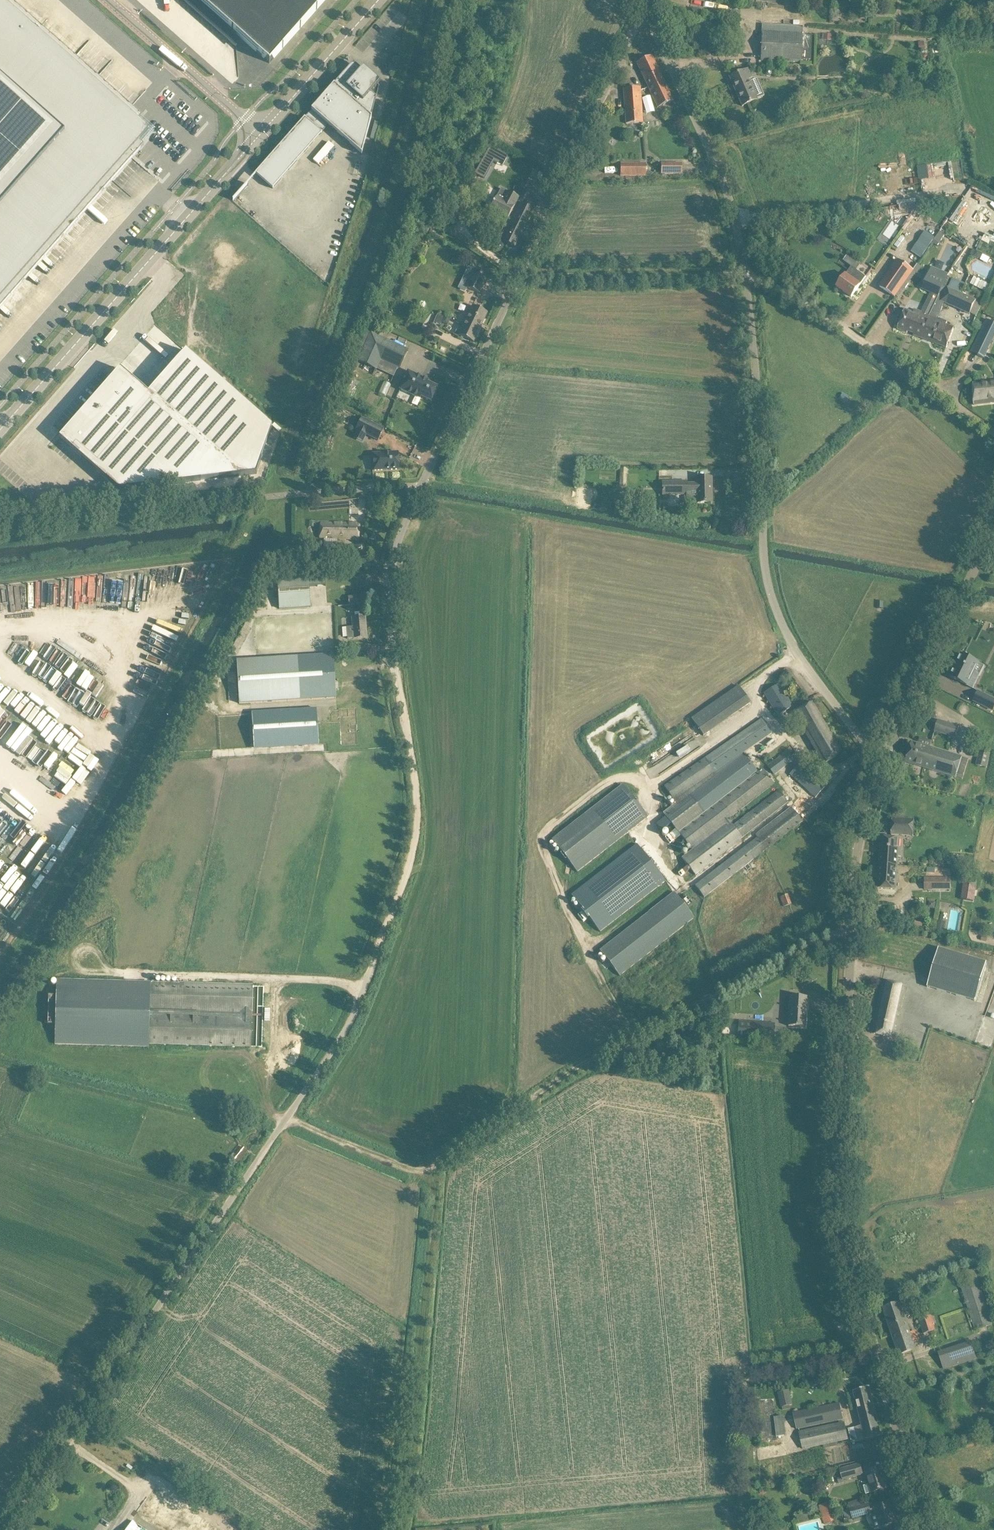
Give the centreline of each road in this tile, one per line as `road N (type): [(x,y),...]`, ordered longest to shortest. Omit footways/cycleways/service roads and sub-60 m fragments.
road 1 (unclassified): [(6,1529),(287,1118),(363,991),(417,816),(391,636),(402,535),(591,110),(644,17)]
road 2 (unclassified): [(882,759),(816,684),(782,628),(766,566),(739,239),(718,170),(644,17)]
road 3 (tertiary): [(924,1529),(842,1238),(838,1189),(850,926),(882,759)]
road 4 (track): [(517,273),(743,273),(786,292),(993,433)]
road 5 (track): [(287,1118),(425,1172),(434,1185),(398,1529)]
road 6 (track): [(425,1172),(565,1078),(850,926)]
road 7 (unclassified): [(0,430),(257,133)]
road 8 (track): [(750,1529),(748,1376),(875,1350)]
road 9 (tertiary): [(882,759),(993,530)]
road 10 (unclassified): [(106,0),(257,133)]
road 11 (unclassified): [(257,133),(377,0)]

